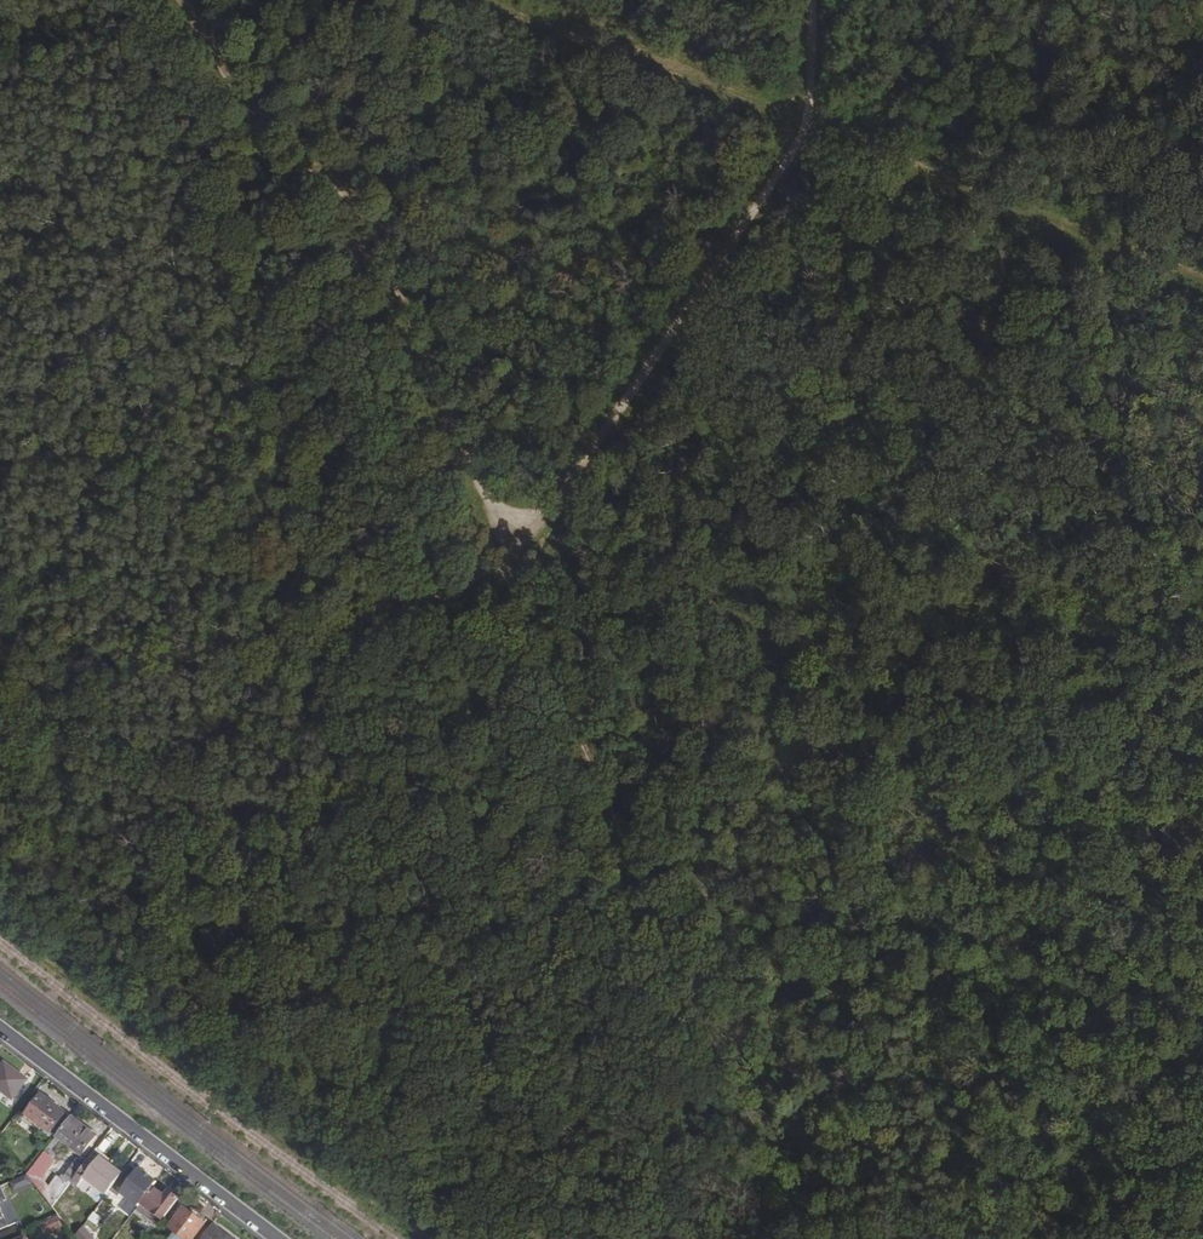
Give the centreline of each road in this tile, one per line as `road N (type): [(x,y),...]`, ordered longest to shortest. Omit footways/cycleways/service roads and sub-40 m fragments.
road 1 (track): [(514,562),(801,136),(809,115),(813,0)]
road 2 (residential): [(278,1238),(0,1029)]

